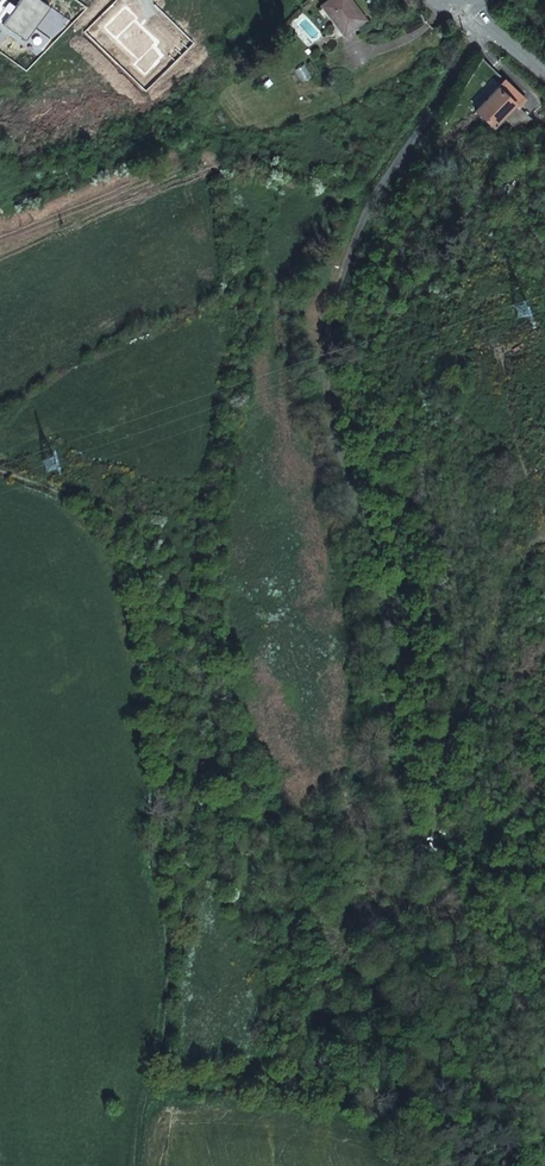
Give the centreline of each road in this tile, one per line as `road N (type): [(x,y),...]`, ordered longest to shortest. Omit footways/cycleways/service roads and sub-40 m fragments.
road 1 (unclassified): [(484,25),(352,245),(321,323),(385,701),(436,883),(525,990),(544,1069)]
road 2 (track): [(0,472),(61,491),(107,529),(140,606),(156,769),(165,1009),(136,1165)]

